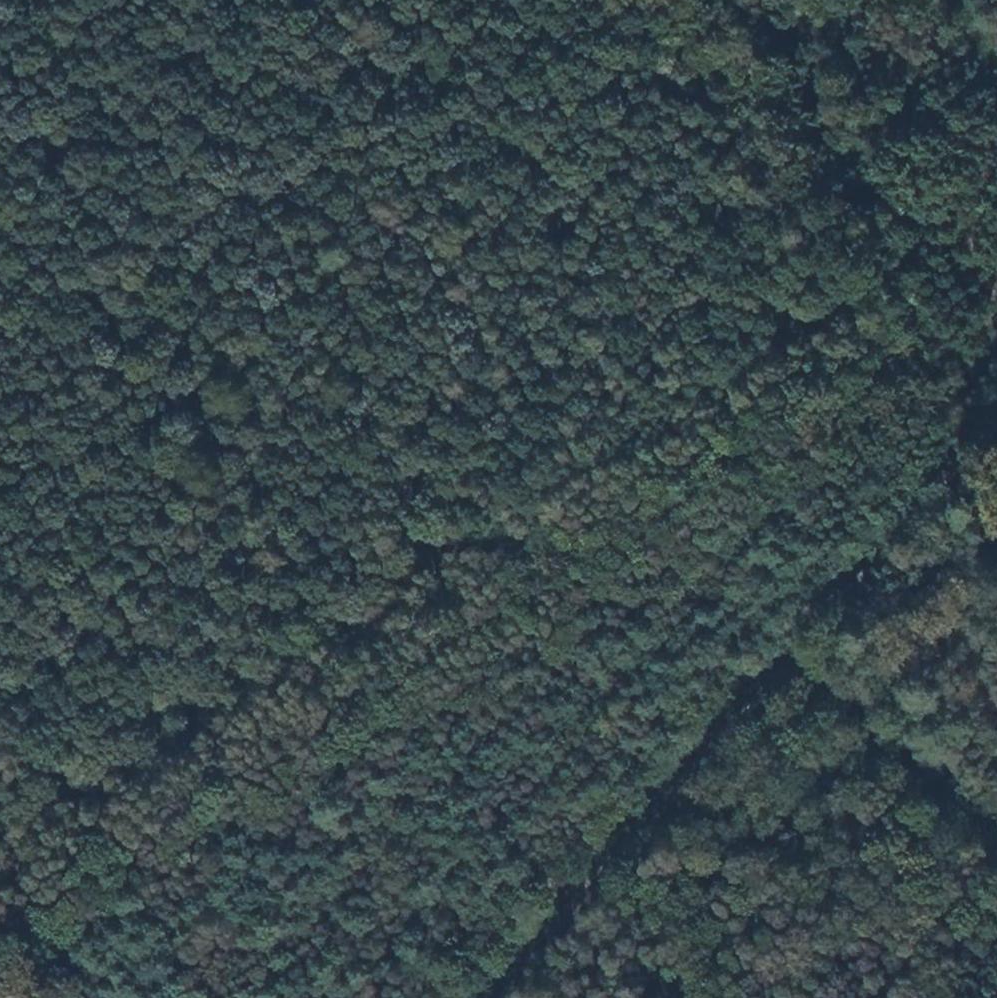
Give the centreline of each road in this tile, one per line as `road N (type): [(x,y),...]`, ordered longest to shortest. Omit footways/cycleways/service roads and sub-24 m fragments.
road 1 (track): [(798,652),(495,997)]
road 2 (track): [(996,430),(798,652)]

